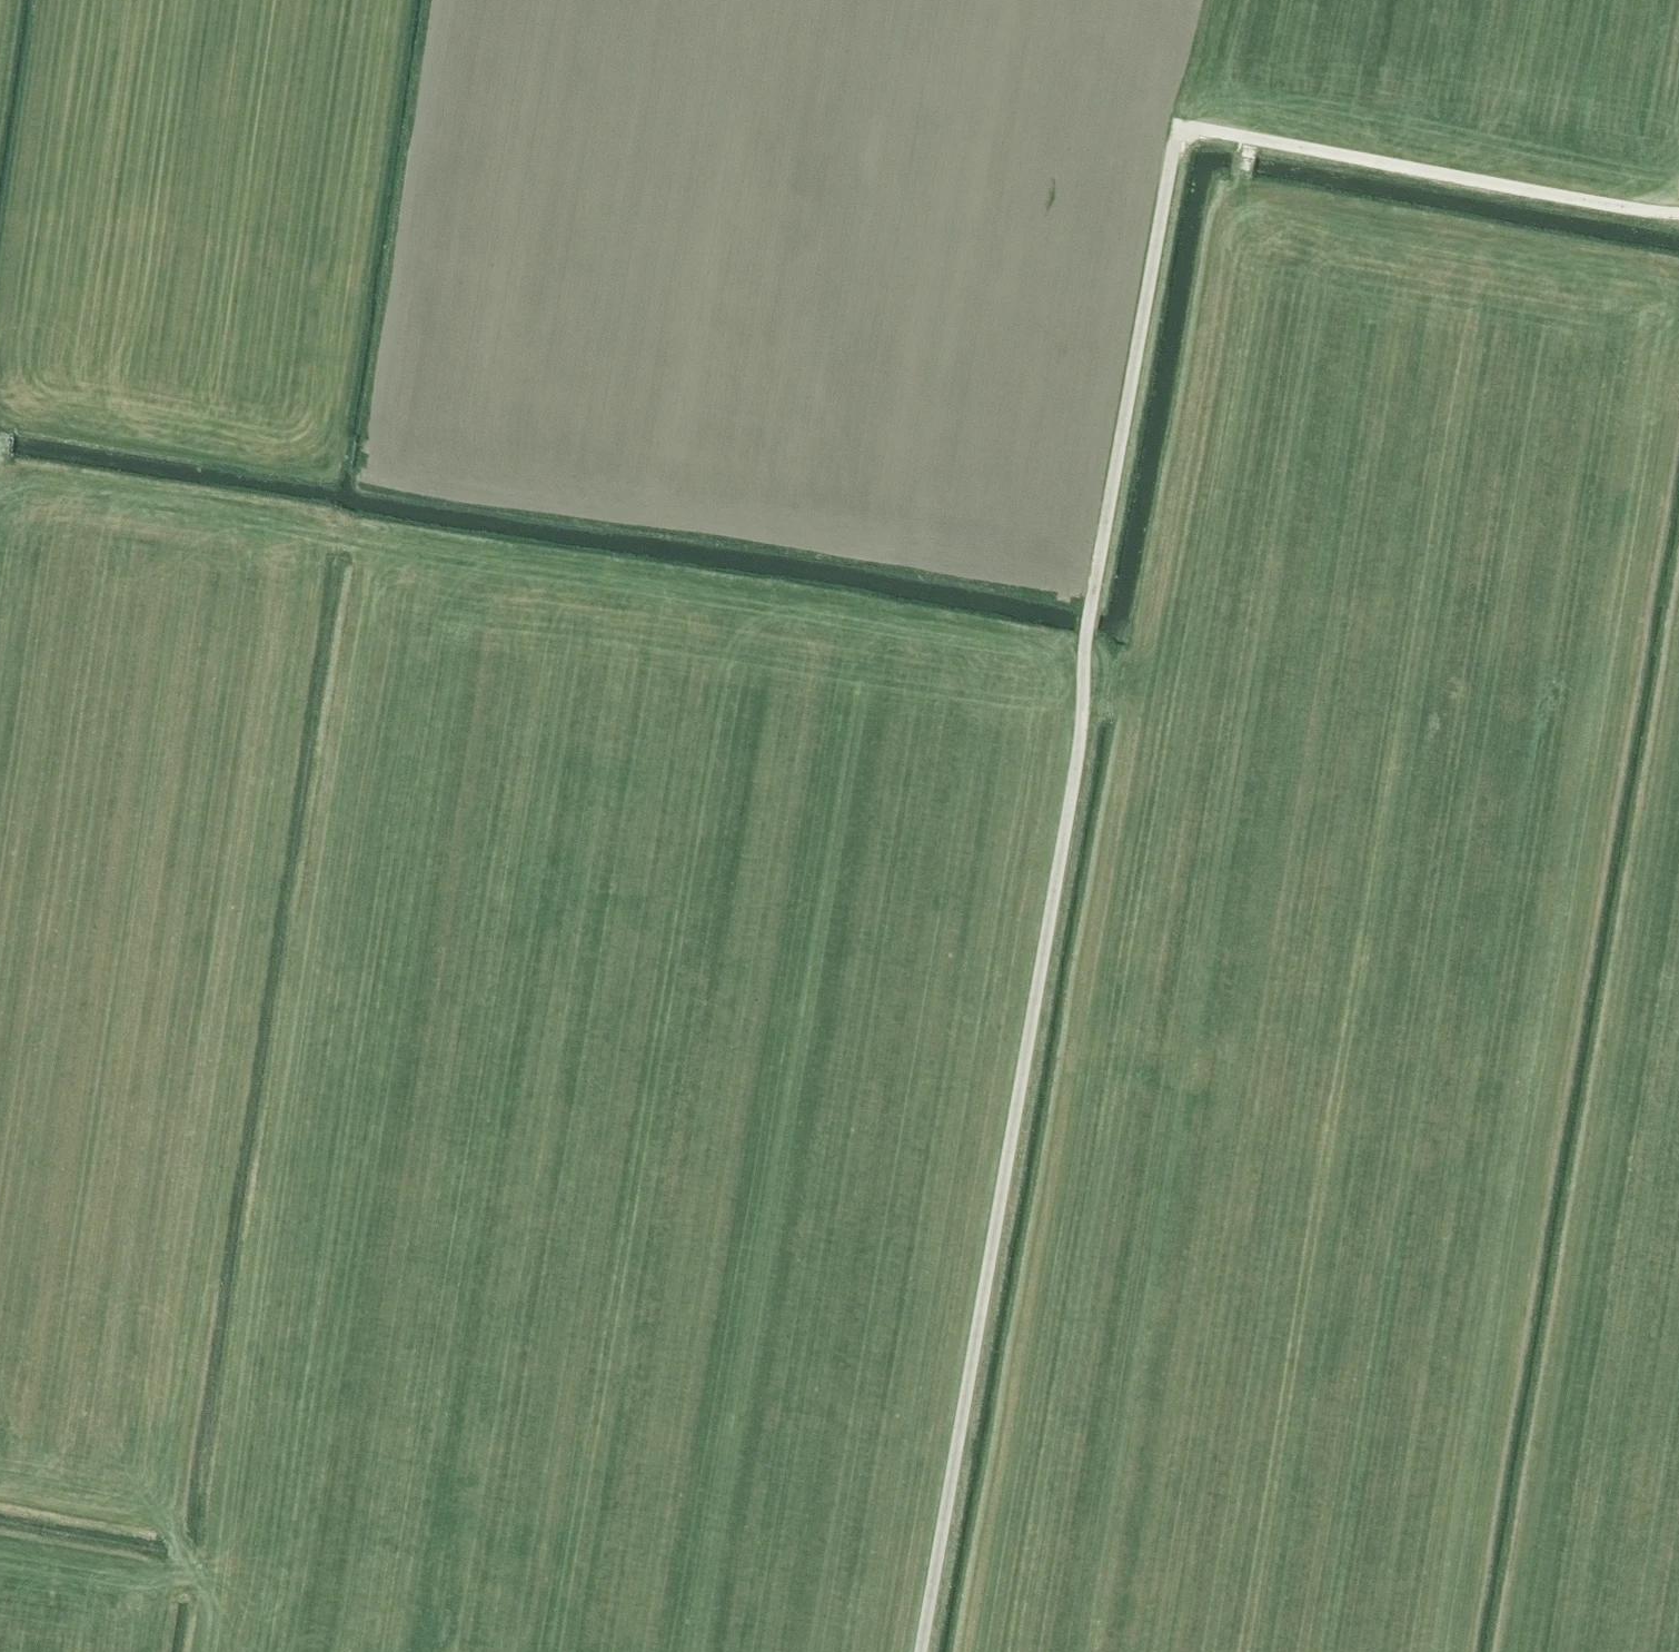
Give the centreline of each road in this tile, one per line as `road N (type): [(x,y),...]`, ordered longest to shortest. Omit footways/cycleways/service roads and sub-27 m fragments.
road 1 (track): [(921,1651),(1083,727),(1087,629),(1175,146),(1188,132),(1218,130),(1678,218)]
road 2 (track): [(206,1651),(206,1580),(163,1517)]

